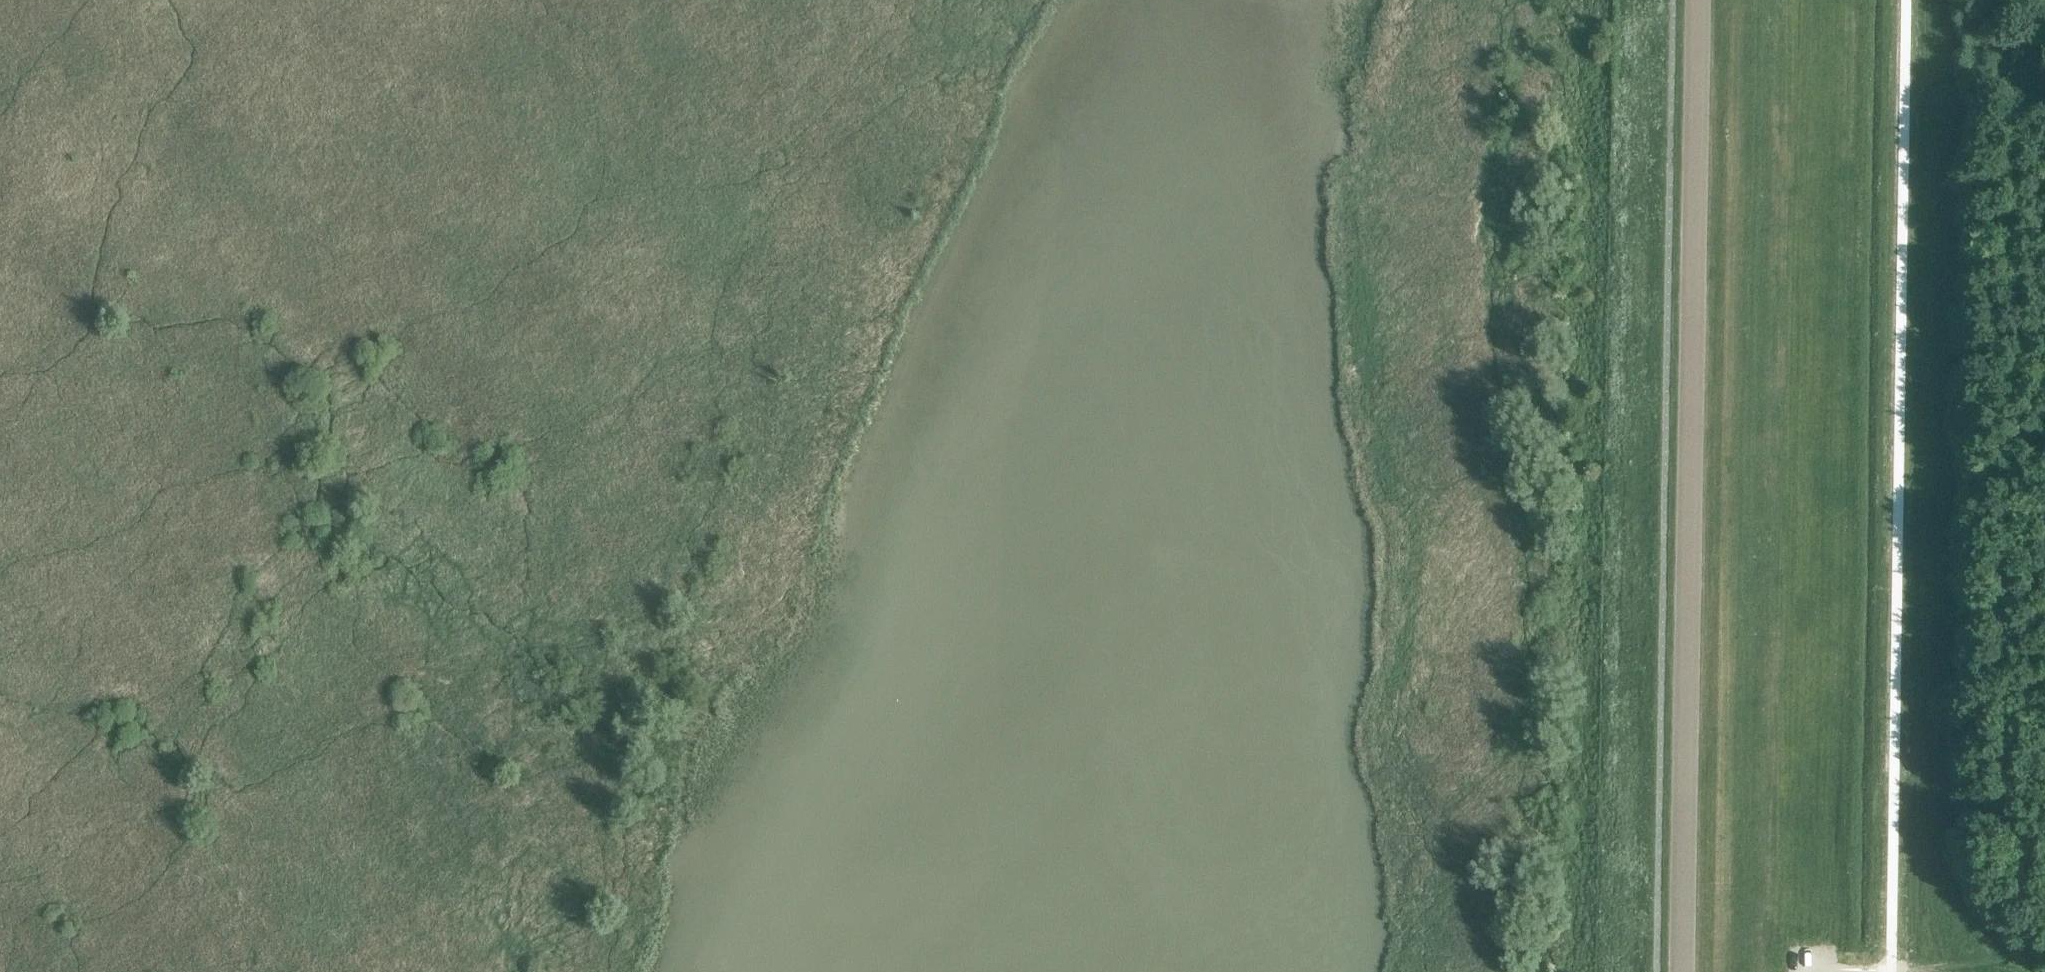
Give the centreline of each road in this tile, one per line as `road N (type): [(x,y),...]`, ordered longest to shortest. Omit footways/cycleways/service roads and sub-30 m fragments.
road 1 (tertiary): [(1682,971),(1698,0)]

